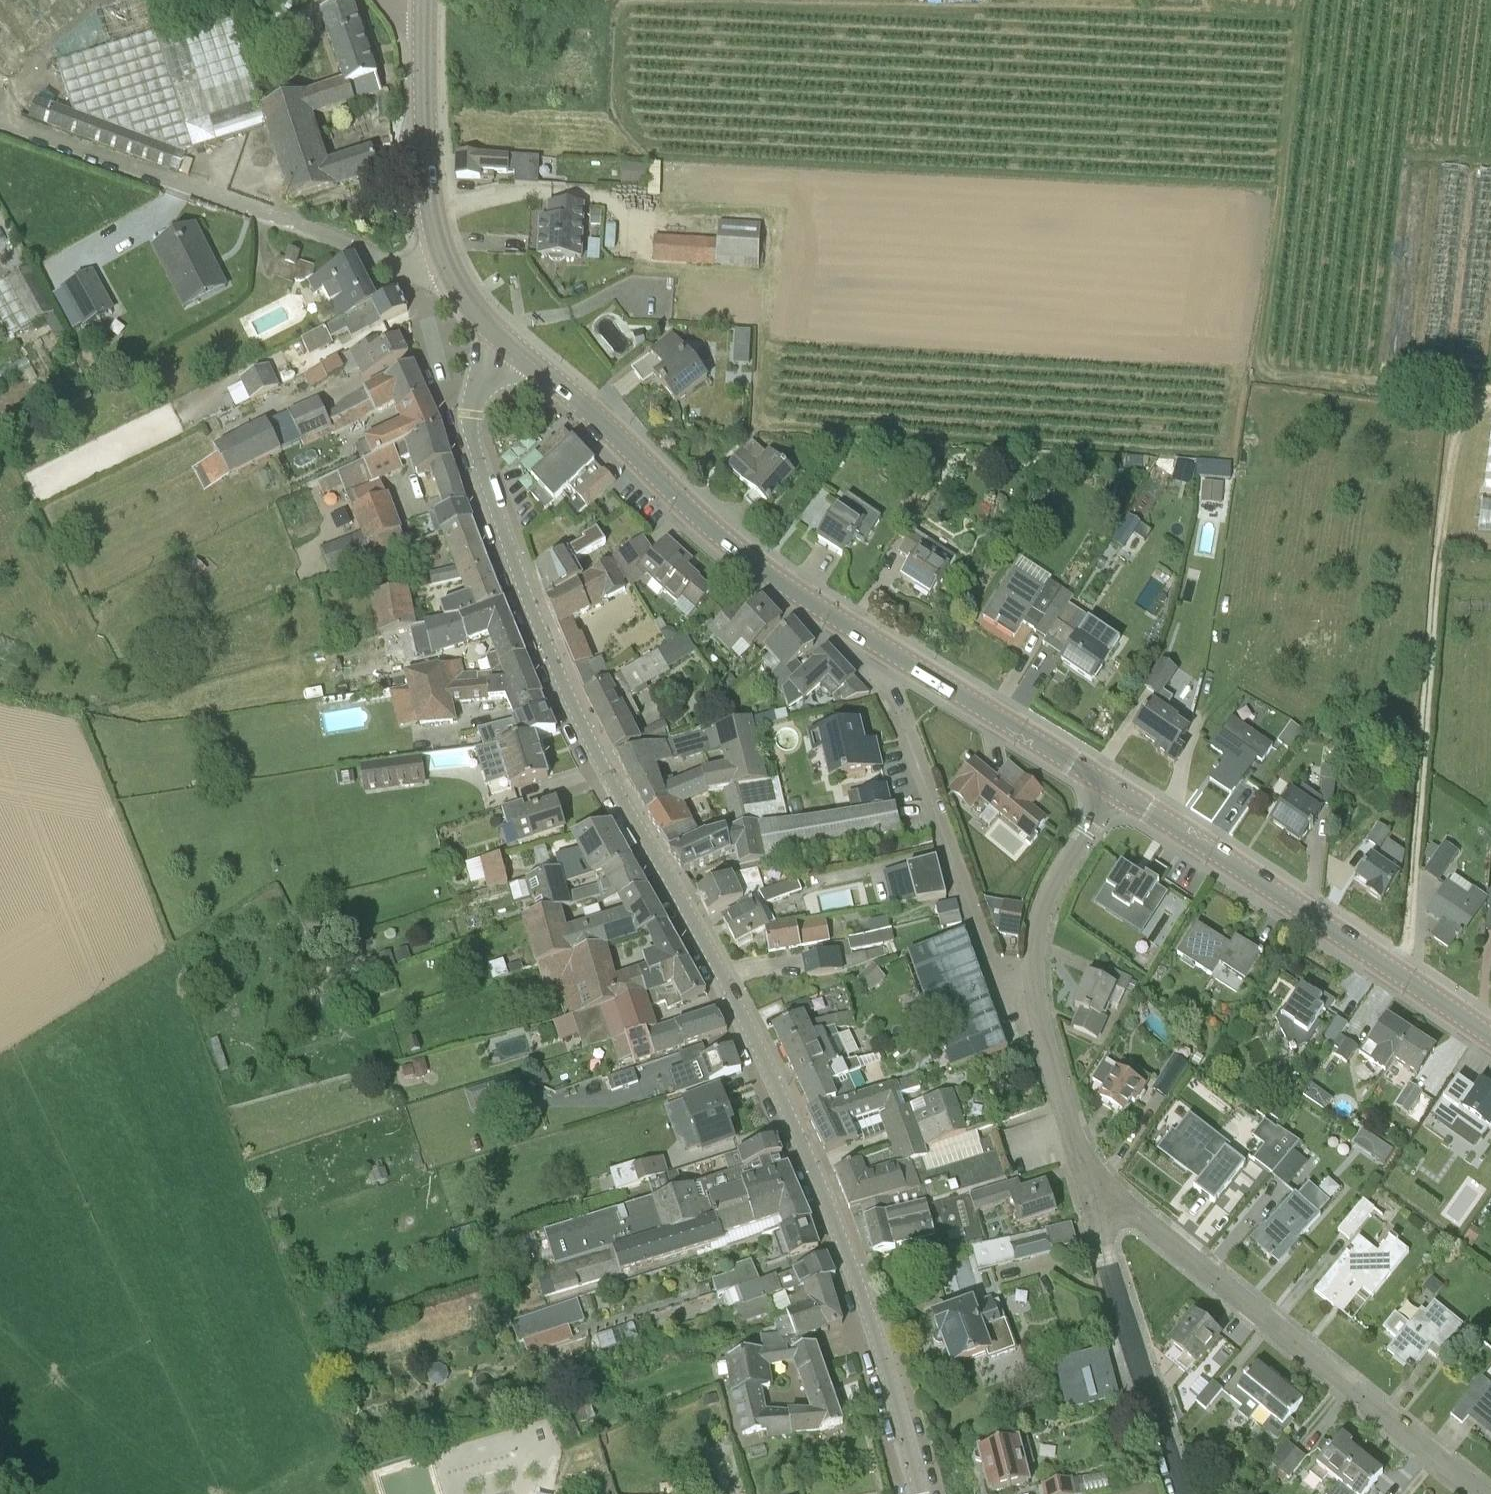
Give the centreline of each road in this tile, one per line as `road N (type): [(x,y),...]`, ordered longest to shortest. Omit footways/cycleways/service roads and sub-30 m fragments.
road 1 (tertiary): [(919,1493),(872,1319),(765,1060),(577,716),(524,590),(469,418),(477,389),(512,345)]
road 2 (secondary): [(1118,789),(779,578),(512,345)]
road 3 (residential): [(1483,1493),(1128,1206),(1086,1197)]
road 4 (unclassified): [(443,267),(401,265),(0,129)]
road 5 (secondary): [(1490,1034),(1118,789)]
road 6 (residential): [(1086,1197),(1037,1012),(1035,971),(1042,923),(1118,789)]
road 7 (residential): [(1184,1493),(1086,1197)]
road 8 (secondary): [(443,267),(430,209),(425,14)]

